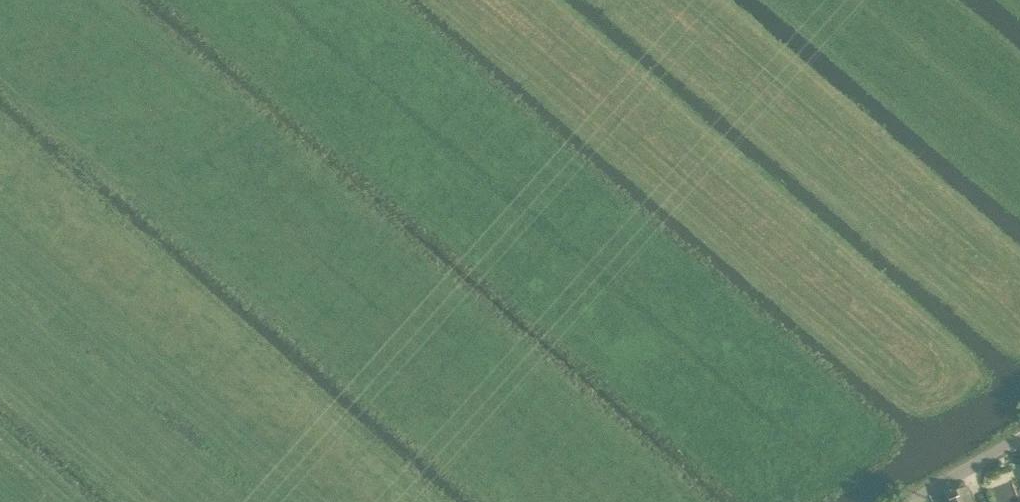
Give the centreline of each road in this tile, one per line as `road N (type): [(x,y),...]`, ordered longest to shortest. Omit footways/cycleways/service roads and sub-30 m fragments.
road 1 (unclassified): [(911,501),(1019,435)]

